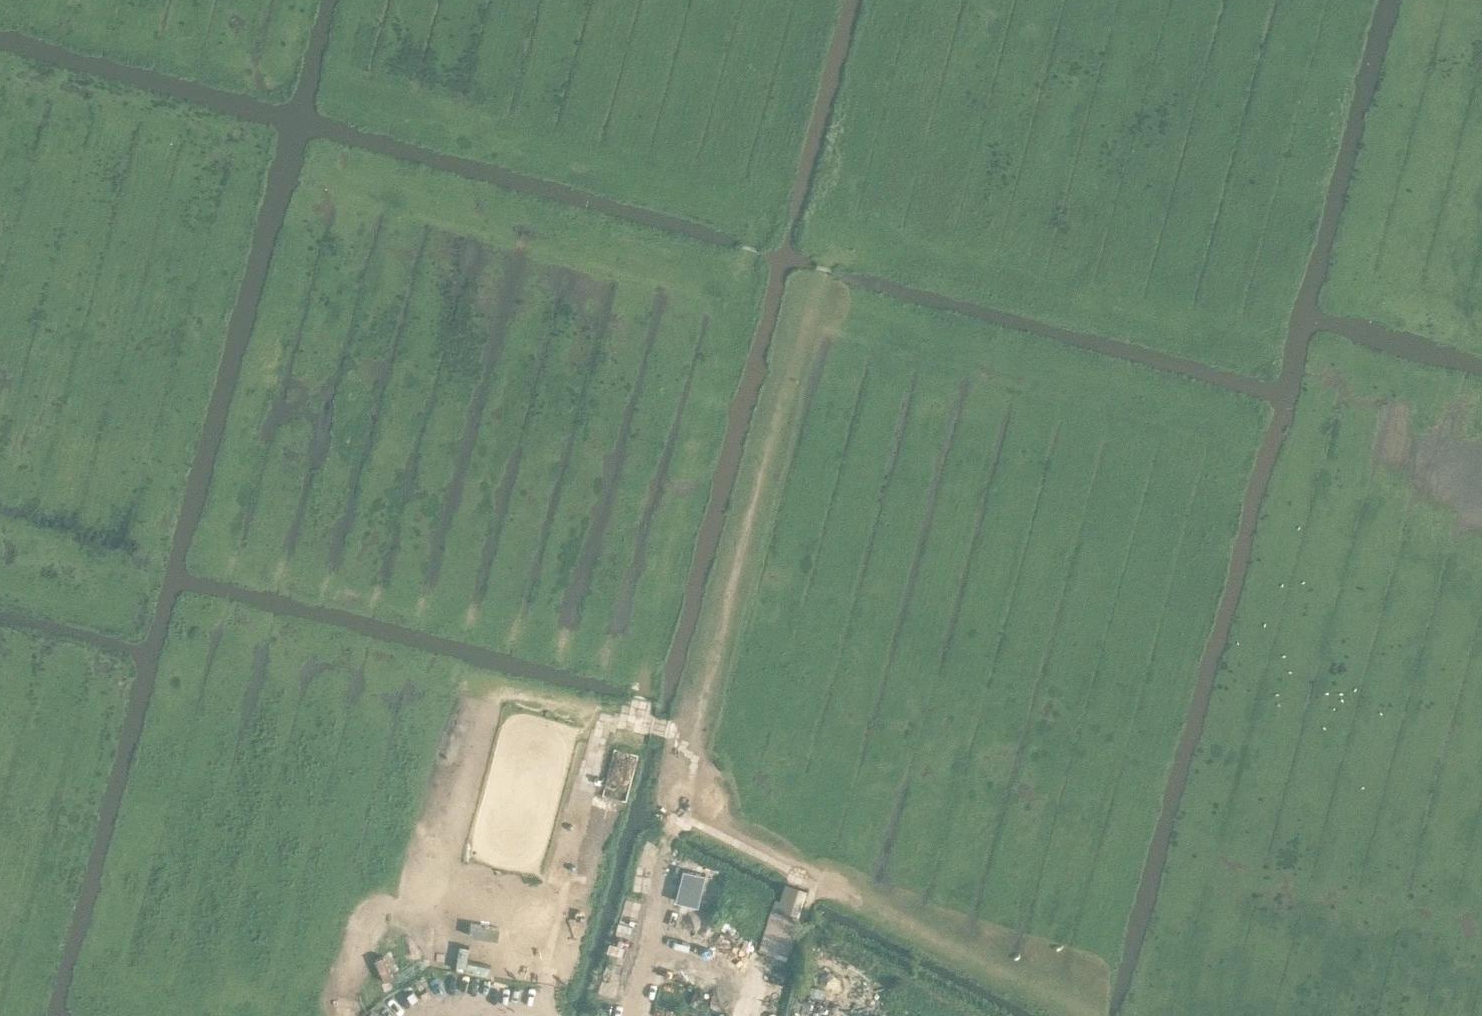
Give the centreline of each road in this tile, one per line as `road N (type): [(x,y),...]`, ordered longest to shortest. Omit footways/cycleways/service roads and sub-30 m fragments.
road 1 (track): [(631,1015),(734,568),(812,294),(832,255),(836,160),(880,0)]
road 2 (track): [(485,1015),(500,960),(596,864),(752,288),(745,265),(752,230),(774,187),(786,136)]

